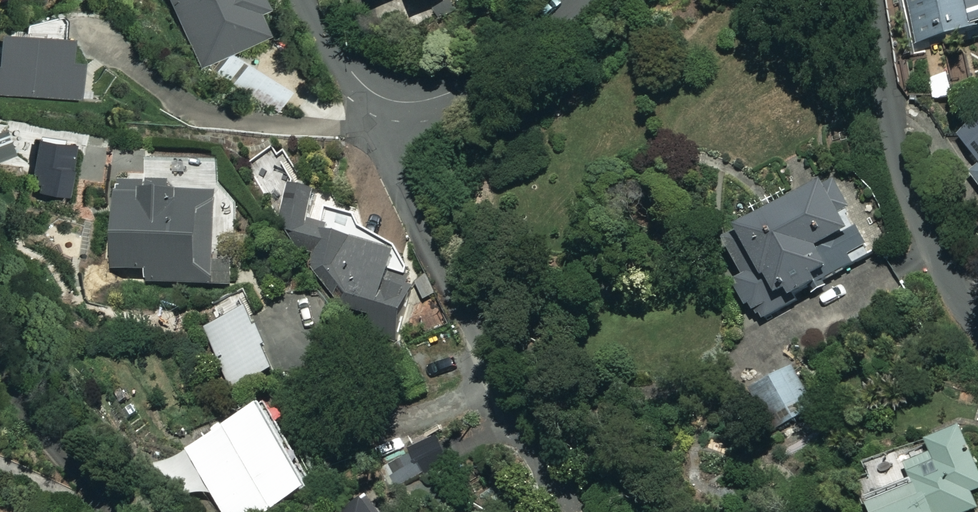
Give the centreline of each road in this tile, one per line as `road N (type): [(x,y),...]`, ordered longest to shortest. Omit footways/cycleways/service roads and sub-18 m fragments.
road 1 (residential): [(579,0),(471,85),(415,102),(372,92),(331,50),(302,0)]
road 2 (residential): [(977,327),(939,261),(903,162),(870,0)]
road 3 (residential): [(0,377),(109,511)]

